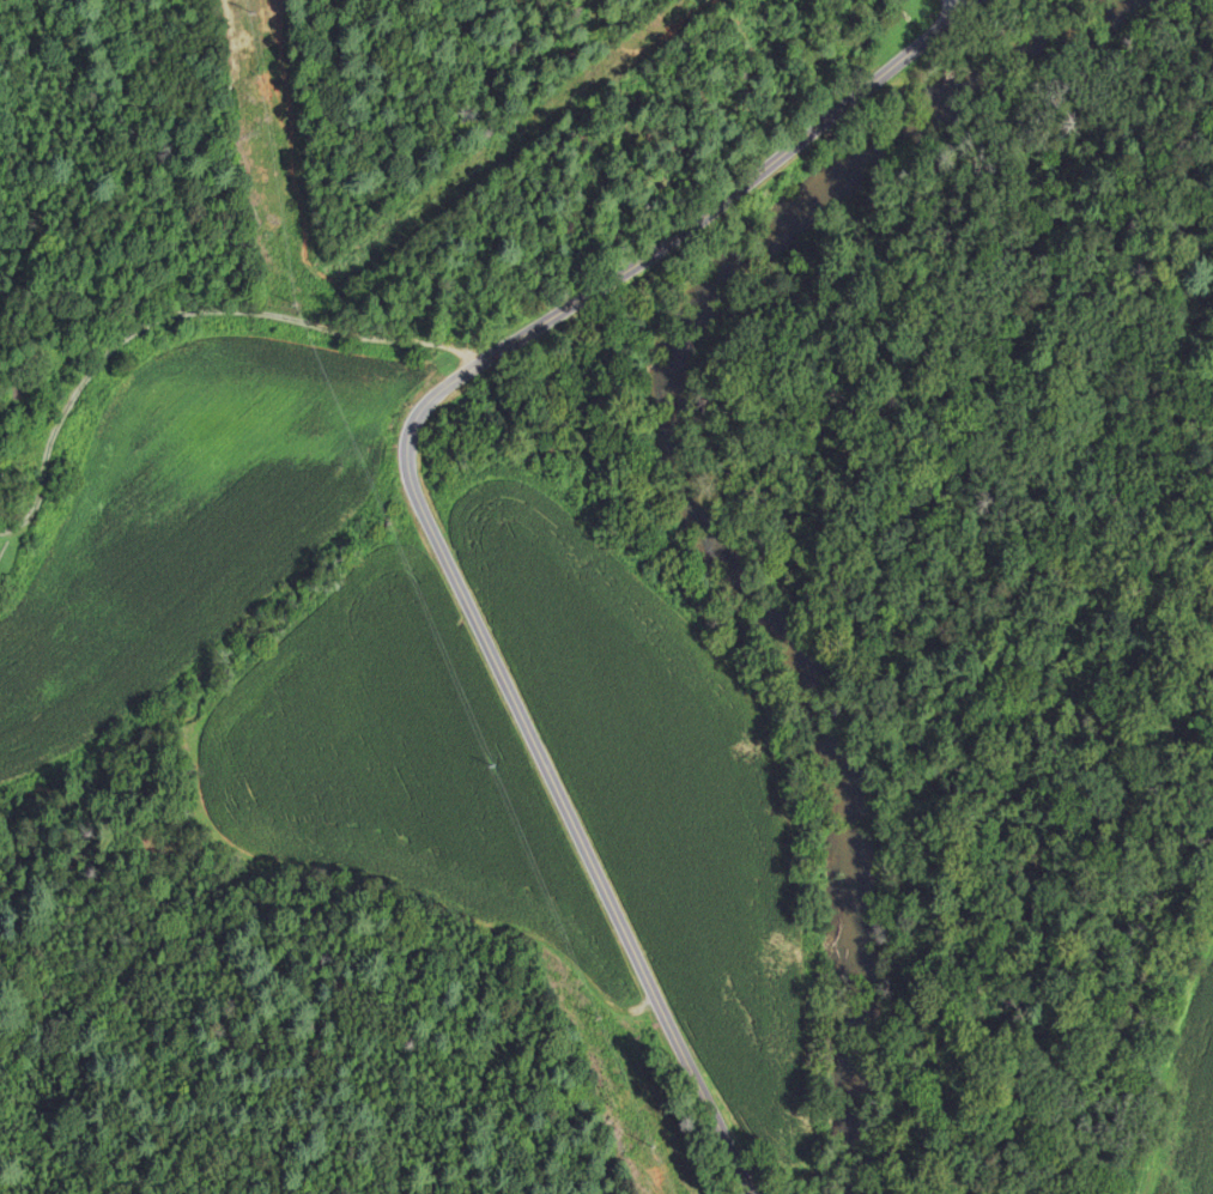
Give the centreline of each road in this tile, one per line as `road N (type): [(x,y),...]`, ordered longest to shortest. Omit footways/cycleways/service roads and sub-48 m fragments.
road 1 (secondary): [(416,492),(407,437),(433,396),(668,244),(975,0)]
road 2 (secondary): [(751,1193),(423,510)]

